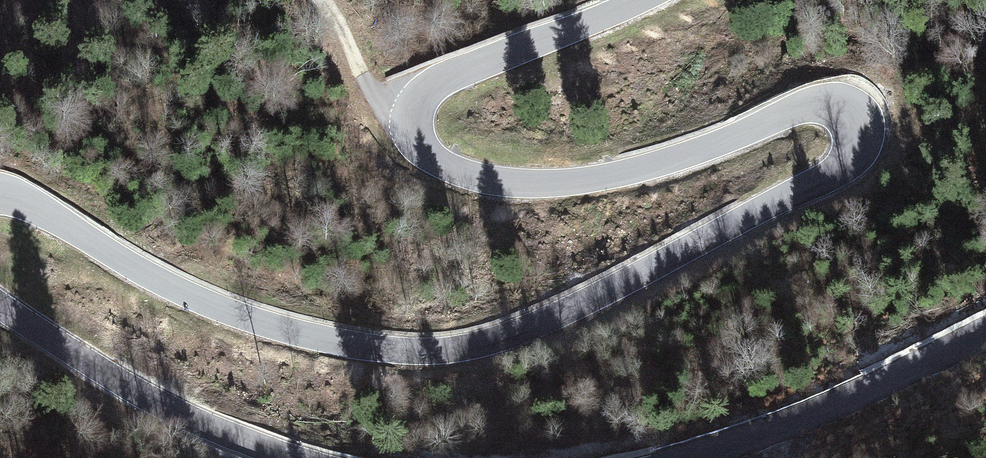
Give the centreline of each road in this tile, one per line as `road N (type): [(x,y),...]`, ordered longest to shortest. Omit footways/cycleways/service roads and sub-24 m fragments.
road 1 (tertiary): [(0,196),(40,207),(171,285),(246,316),(364,346),(440,350),(494,340),(835,171),(862,145),(854,116),(829,104),(592,181),(488,178),(427,145),(422,114),(443,81),(640,0)]
road 2 (tertiary): [(301,457),(175,406),(0,294)]
road 3 (tertiary): [(985,332),(828,410),(678,457)]
road 4 (track): [(326,0),(389,114),(423,136)]

